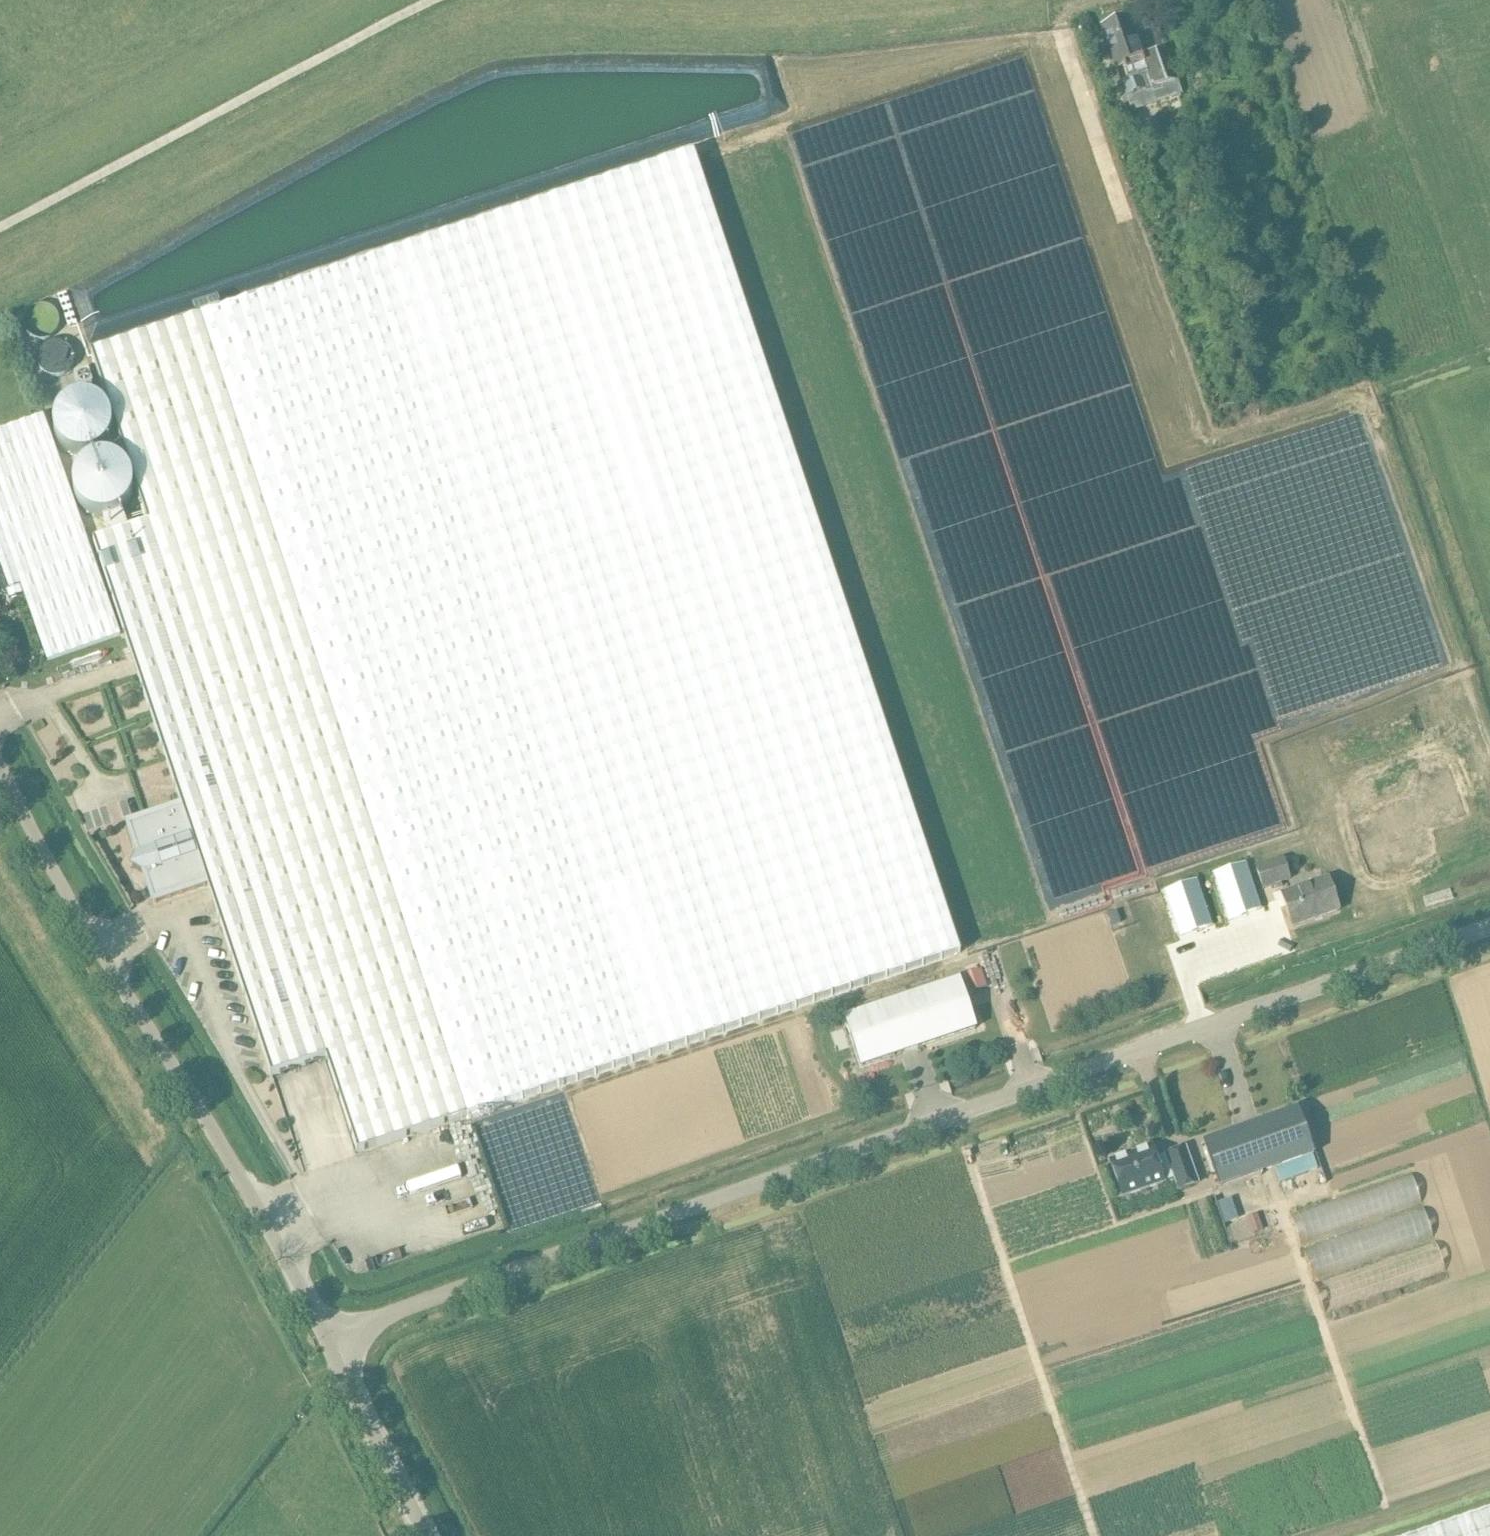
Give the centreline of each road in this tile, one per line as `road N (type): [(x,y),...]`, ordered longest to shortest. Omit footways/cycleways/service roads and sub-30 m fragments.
road 1 (unclassified): [(325,1337),(1489,928)]
road 2 (unclassified): [(325,1337),(250,1192),(0,769)]
road 3 (unclassified): [(428,1535),(325,1337)]

